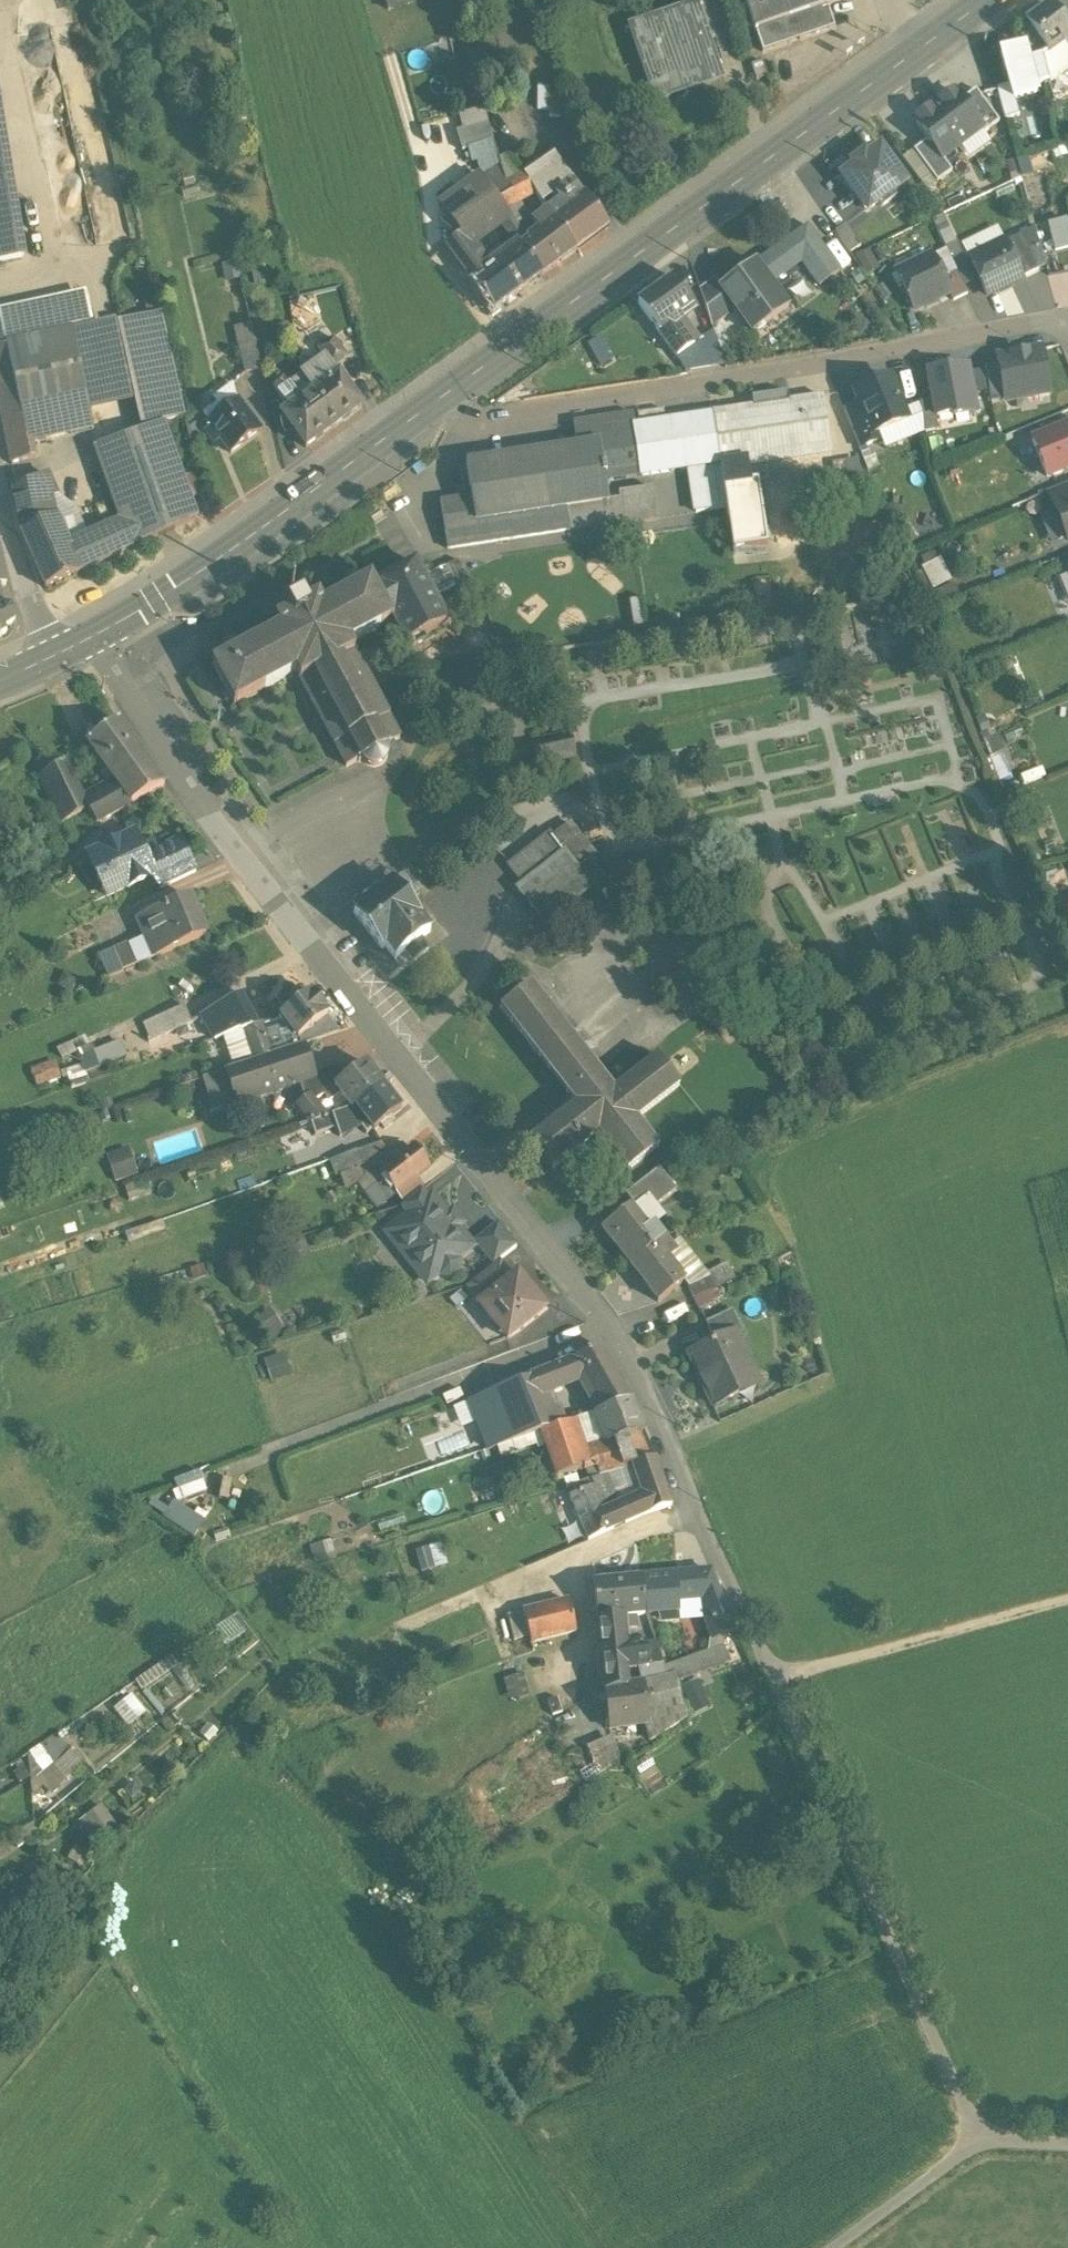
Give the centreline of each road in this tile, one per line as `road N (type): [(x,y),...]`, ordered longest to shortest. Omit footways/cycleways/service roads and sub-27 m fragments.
road 1 (residential): [(781,1688),(658,1429),(559,1250),(393,1050),(195,783),(120,665),(108,627)]
road 2 (track): [(987,2140),(781,1688),(1067,1606)]
road 3 (primary): [(451,391),(985,0)]
road 4 (residential): [(1067,318),(473,419),(451,391)]
road 5 (primary): [(108,627),(451,391)]
road 6 (track): [(1067,2144),(987,2140),(837,2247)]
road 7 (unclassified): [(0,505),(37,630),(54,655)]

